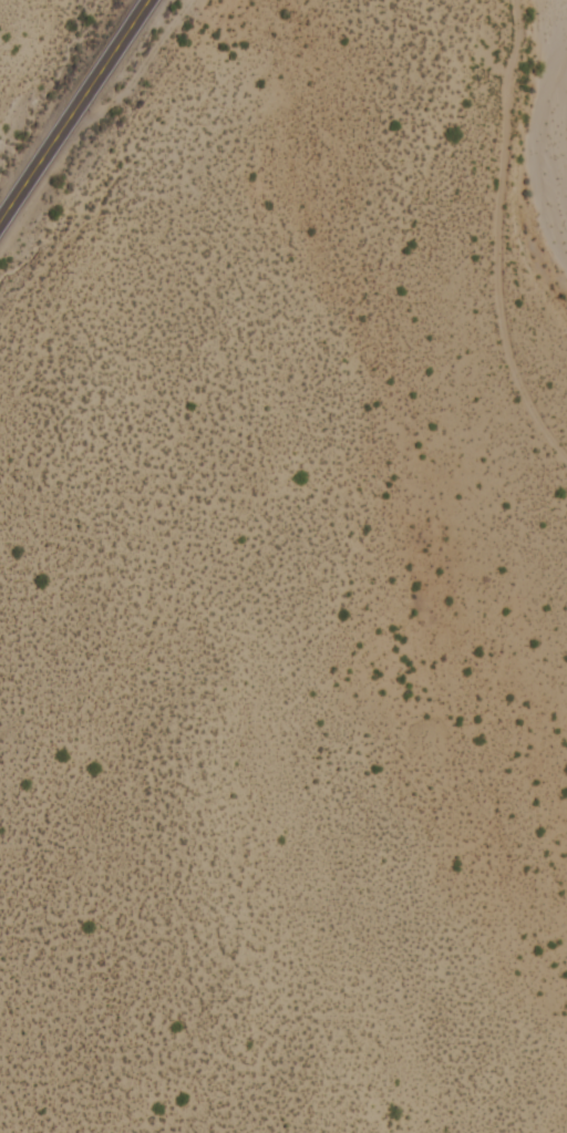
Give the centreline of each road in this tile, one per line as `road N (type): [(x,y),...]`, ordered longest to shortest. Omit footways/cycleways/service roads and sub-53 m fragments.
road 1 (secondary): [(152,0),(0,223)]

